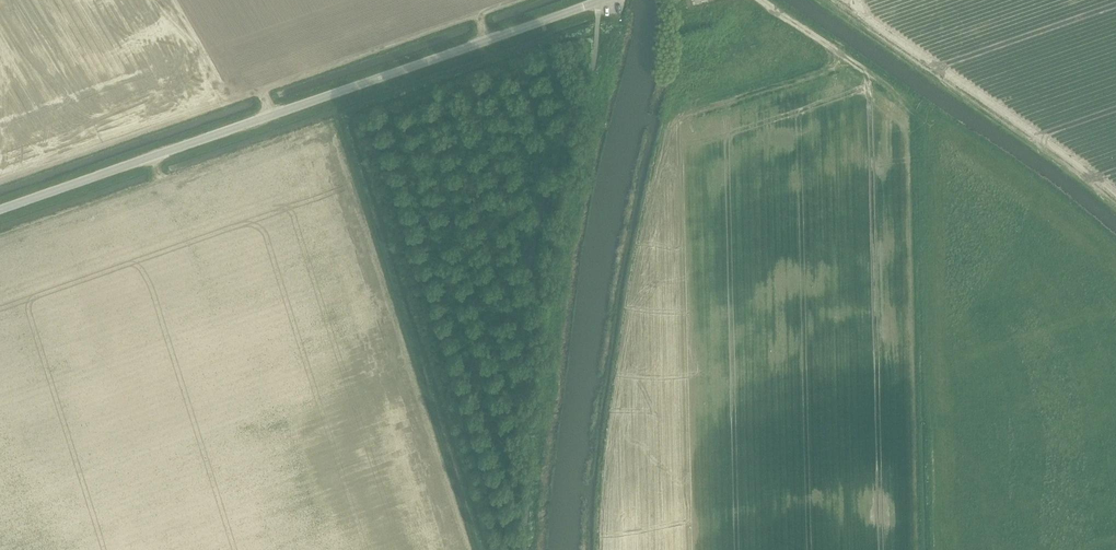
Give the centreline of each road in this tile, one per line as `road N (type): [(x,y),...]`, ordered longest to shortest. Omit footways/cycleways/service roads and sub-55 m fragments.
road 1 (unclassified): [(0,210),(602,0)]

